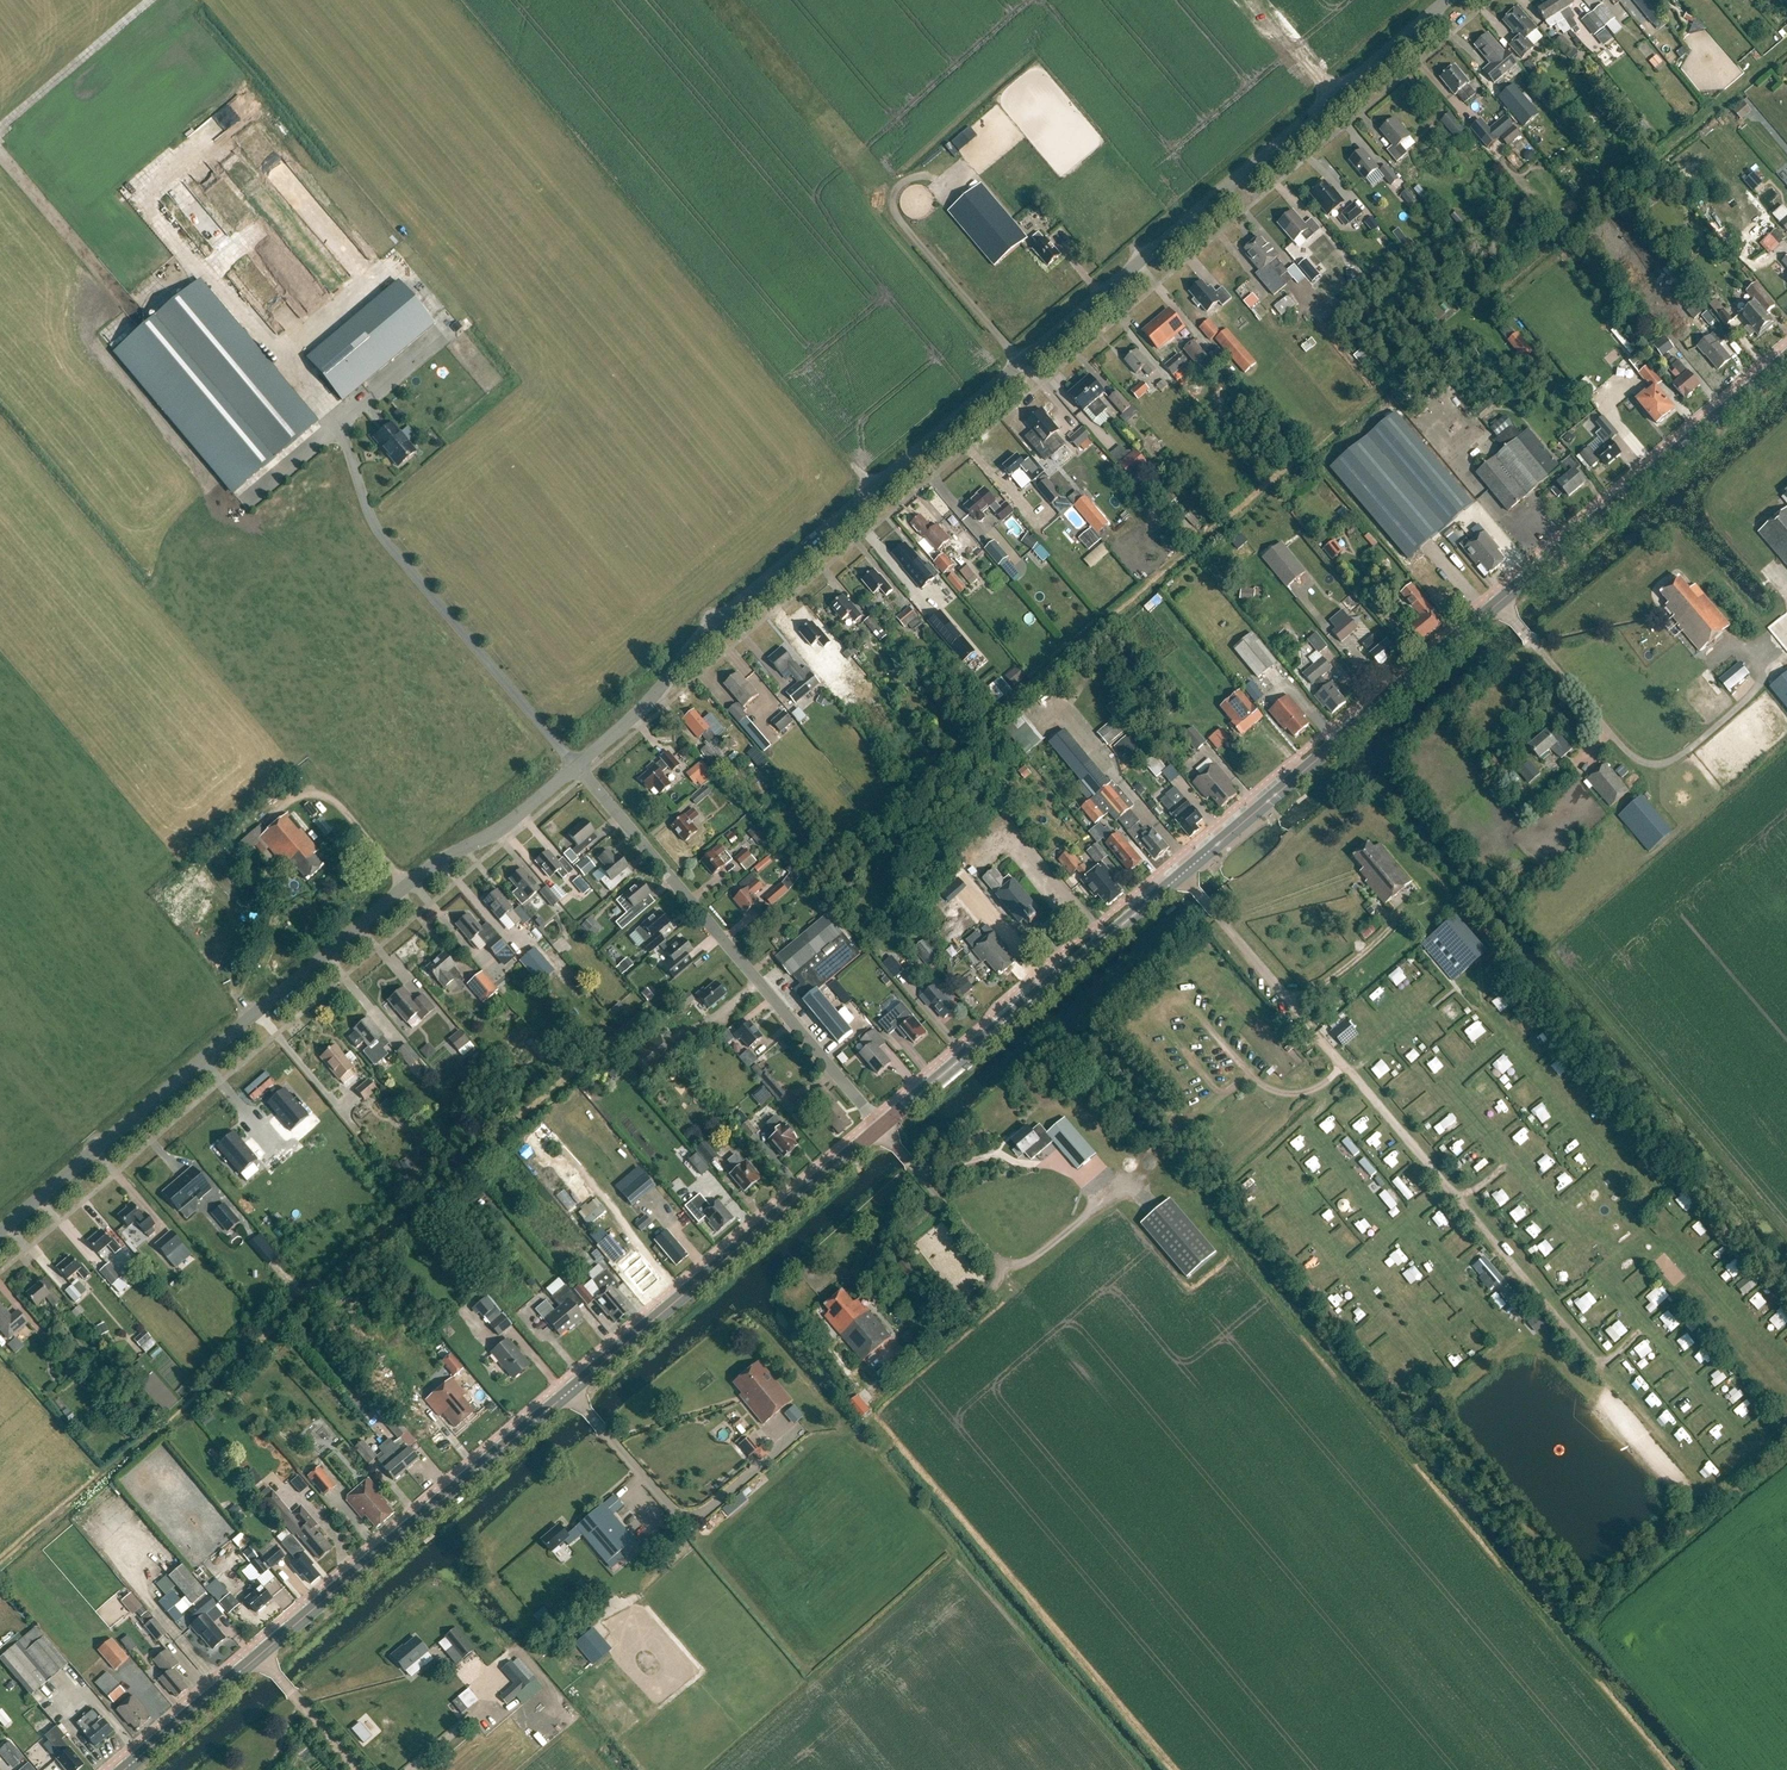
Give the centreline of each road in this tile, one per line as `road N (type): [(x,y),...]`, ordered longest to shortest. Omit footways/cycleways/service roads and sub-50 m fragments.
road 1 (tertiary): [(881,1128),(1786,360)]
road 2 (unclassified): [(575,765),(663,686),(705,629),(1445,0)]
road 3 (tertiary): [(124,1769),(881,1128)]
road 4 (unclassified): [(0,1233),(435,863),(496,832),(575,765)]
road 5 (track): [(335,422),(194,262),(147,301),(133,305),(118,295),(0,150)]
road 6 (residential): [(881,1128),(575,765)]
road 7 (track): [(152,0),(0,129)]

